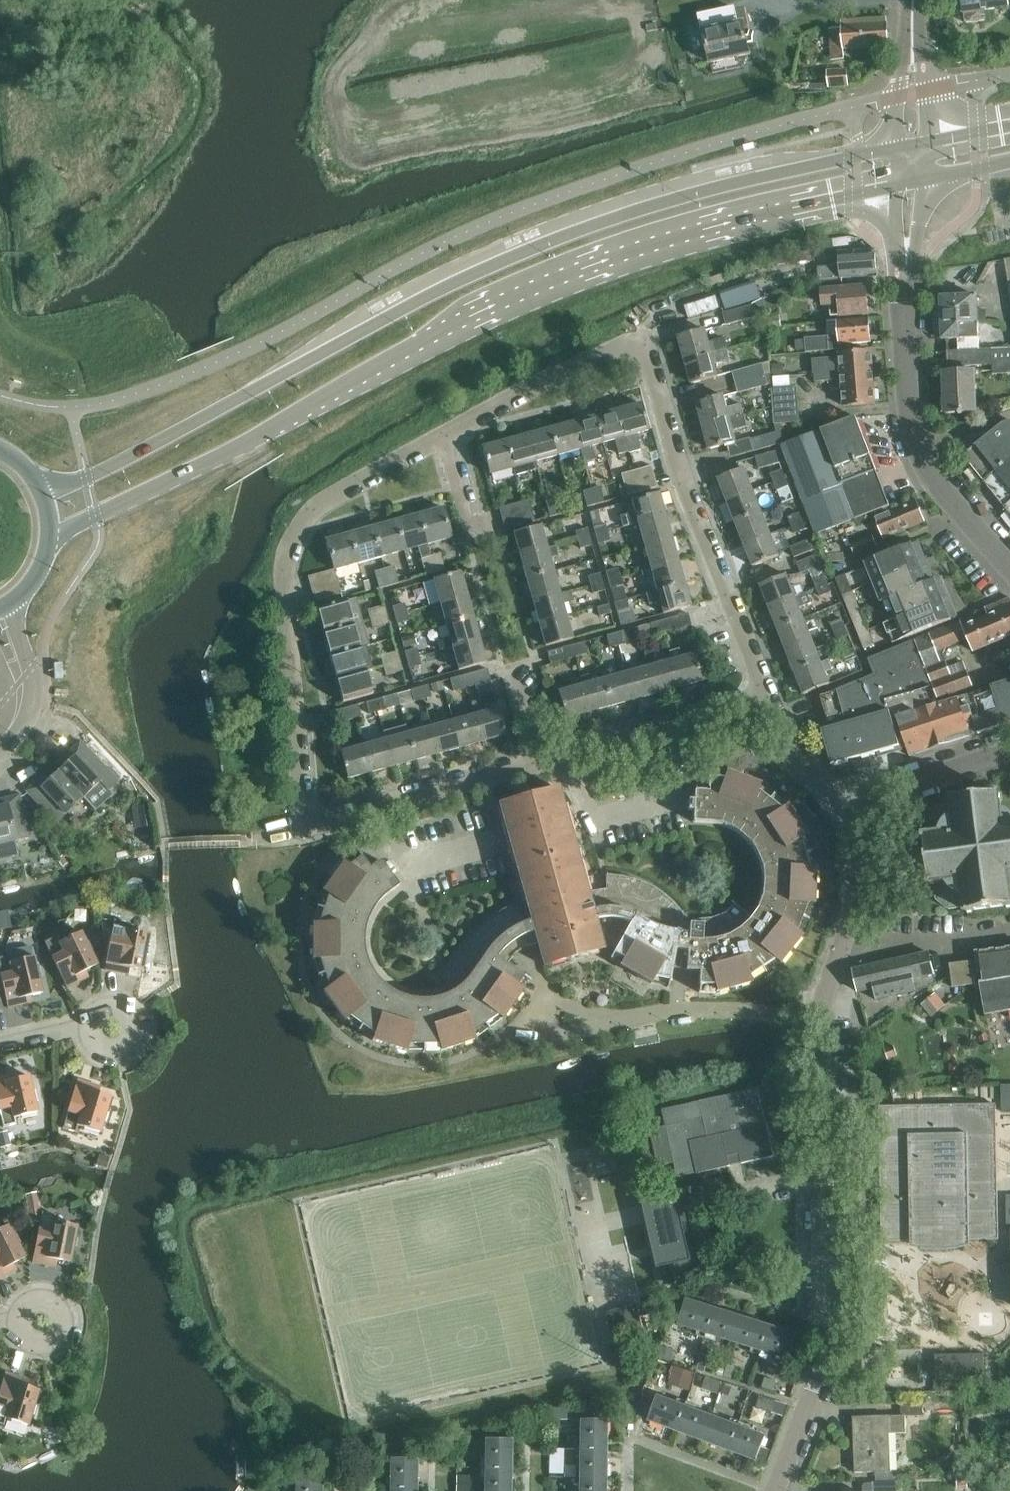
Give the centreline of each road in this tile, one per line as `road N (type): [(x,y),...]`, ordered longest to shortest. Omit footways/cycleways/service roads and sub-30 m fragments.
road 1 (secondary): [(911,145),(728,186),(545,244),(450,285),(88,477),(39,489)]
road 2 (secondary): [(48,540),(542,284),(731,222),(910,183)]
road 3 (residential): [(770,700),(645,344),(539,388),(445,441)]
road 4 (residential): [(777,1490),(824,1363),(819,1021),(843,948)]
road 5 (residential): [(308,827),(770,700)]
road 6 (residential): [(308,827),(285,580),(293,549),(333,503),(445,441)]
road 7 (tertiary): [(1009,567),(951,504),(922,455),(911,391),(910,183)]
road 8 (residential): [(841,806),(1009,753)]
road 9 (residential): [(843,948),(1009,932)]
road 10 (unclassified): [(911,145),(914,0)]
road 11 (residential): [(843,948),(855,874),(841,806)]
road 12 (residential): [(770,700),(804,763),(841,806)]
road 13 (residential): [(88,1029),(112,1050),(135,1031),(120,1005),(92,1014)]
road 14 (residential): [(19,1319),(32,1300),(61,1312),(52,1337),(22,1330)]

